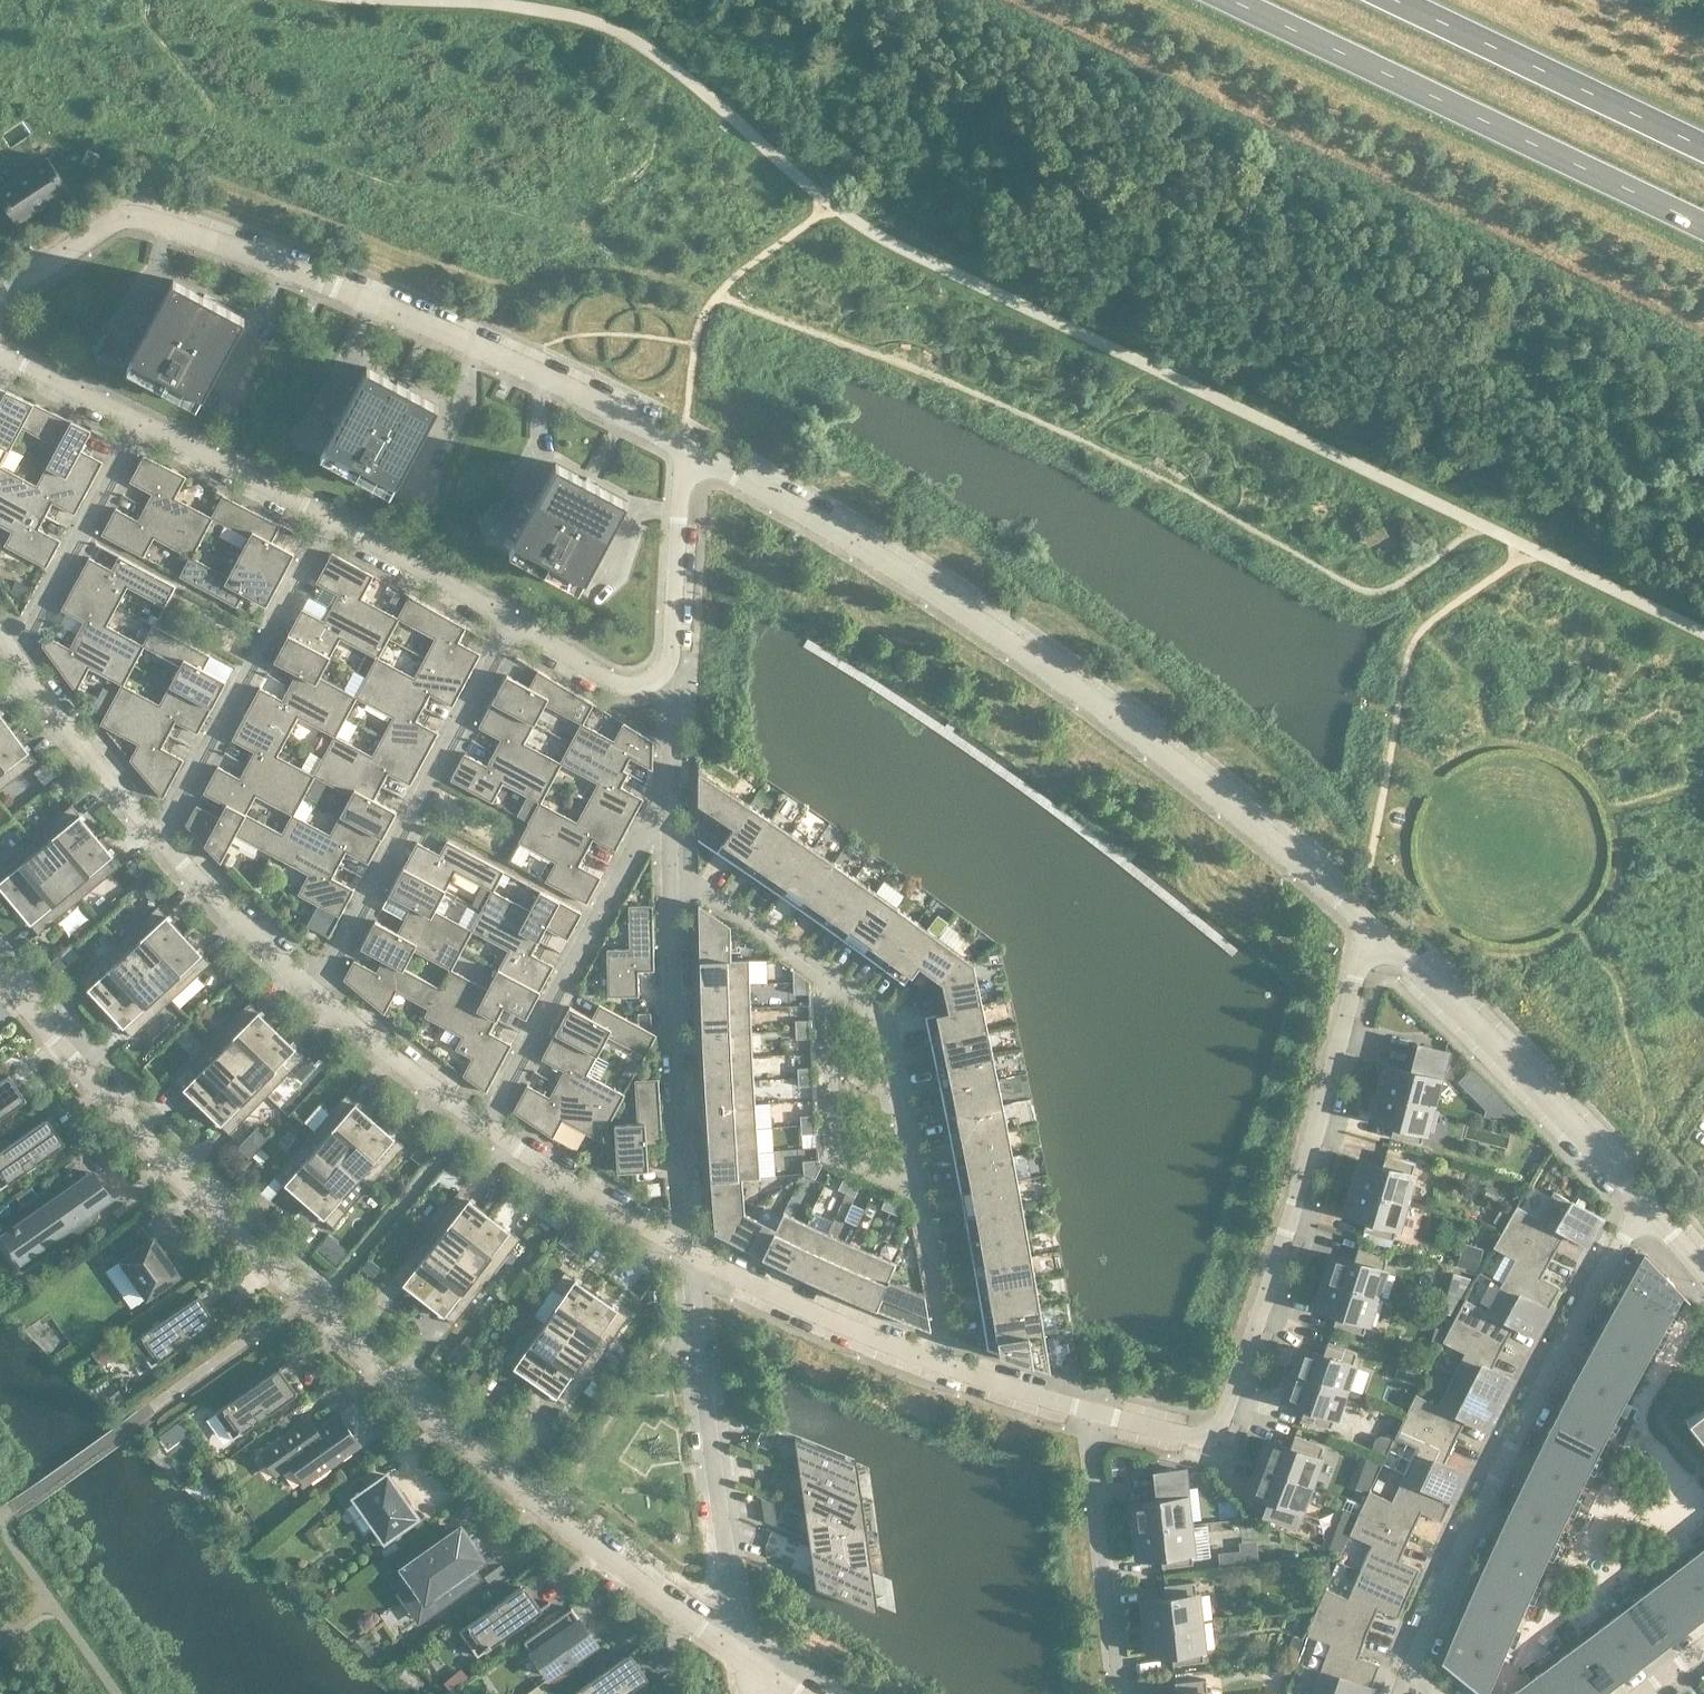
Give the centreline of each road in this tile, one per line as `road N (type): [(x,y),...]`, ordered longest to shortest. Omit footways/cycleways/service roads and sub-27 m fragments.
road 1 (residential): [(739,1657),(550,1512),(303,1298),(124,1123),(0,980)]
road 2 (residential): [(0,632),(154,836),(317,995),(477,1118),(689,1252)]
road 3 (residential): [(1368,925),(1141,744),(961,619),(683,446)]
road 4 (residential): [(683,446),(551,380),(134,216),(0,296)]
road 5 (residential): [(658,677),(617,685),(329,517),(0,354)]
road 6 (residential): [(1090,1415),(1211,1441),(1368,925)]
road 7 (residential): [(689,1252),(675,1076),(671,699),(658,677)]
road 8 (trunk): [(1224,0),(1703,230)]
road 9 (residential): [(1408,1675),(1646,1201)]
road 10 (residential): [(689,1252),(815,1314),(1090,1415)]
road 11 (residential): [(739,1657),(689,1252)]
road 12 (residential): [(1646,1201),(1368,925)]
road 13 (trunk): [(1703,150),(1392,0)]
road 14 (residential): [(1090,1415),(1119,1693)]
road 15 (residential): [(683,446),(671,653),(658,677)]

